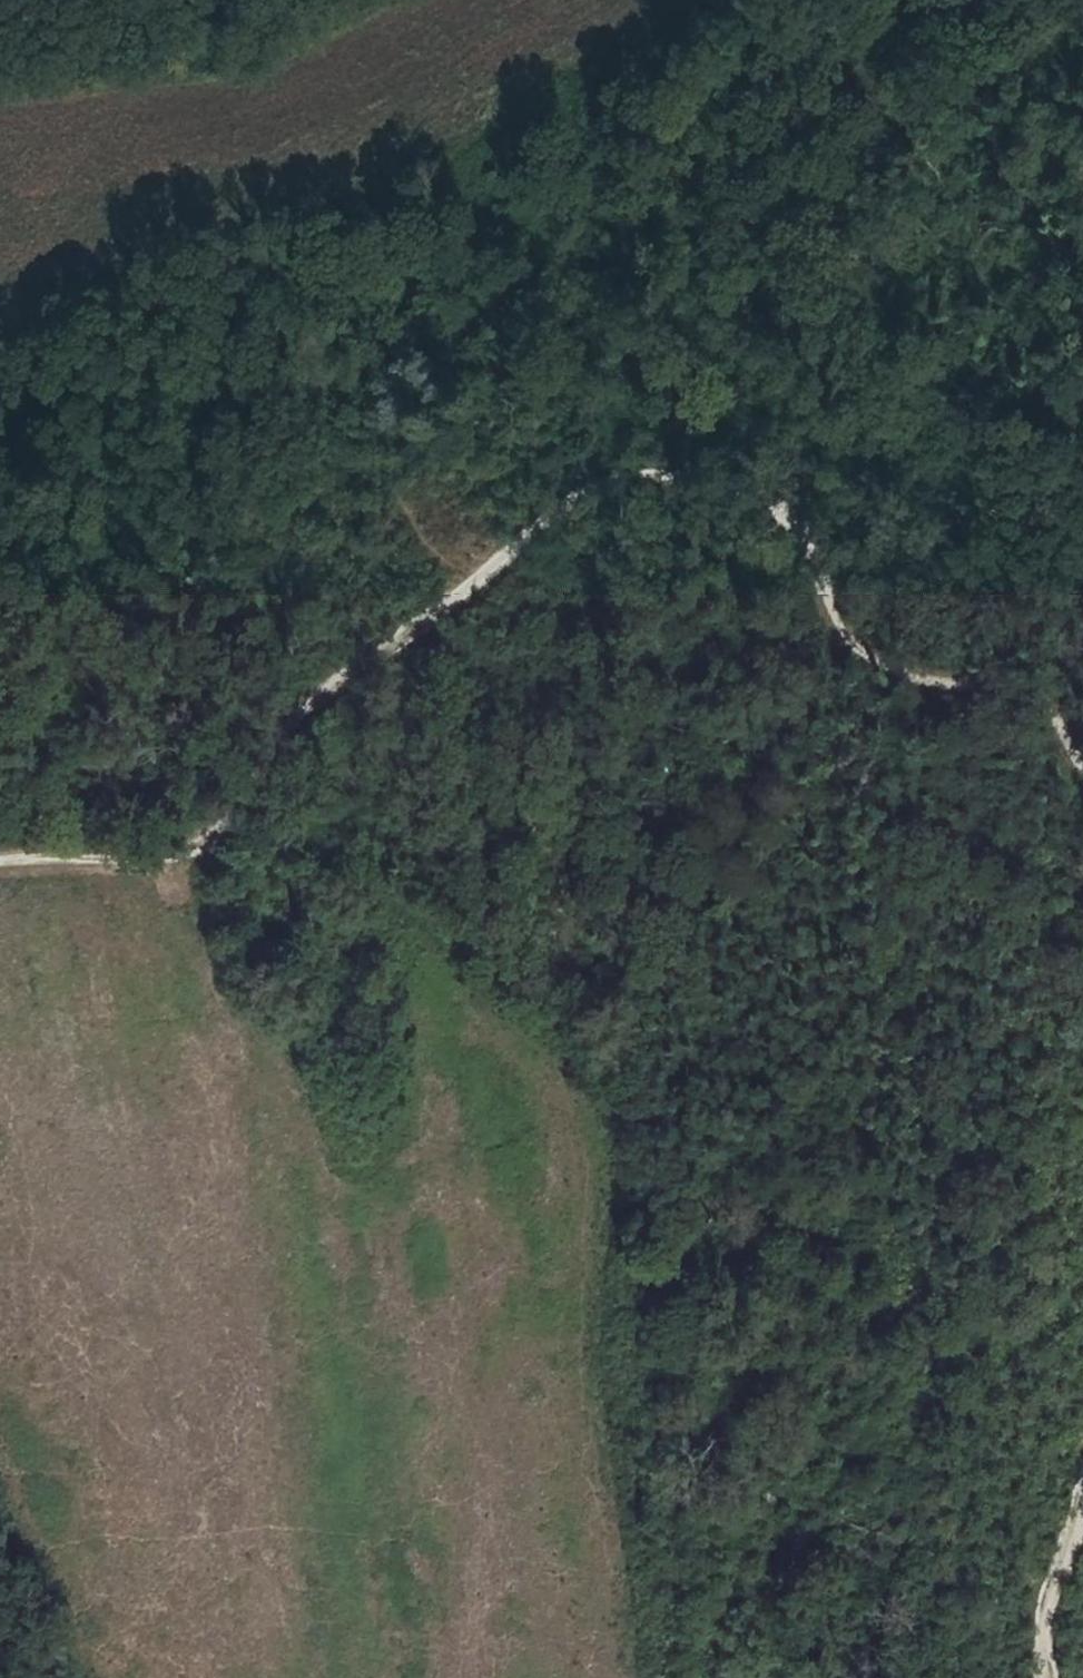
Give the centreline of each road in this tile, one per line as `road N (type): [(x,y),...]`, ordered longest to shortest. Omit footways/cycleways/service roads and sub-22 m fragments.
road 1 (track): [(1082,787),(1048,704),(1005,680),(889,678),(838,625),(792,510),(756,487),(662,474),(599,483),(467,587),(316,687),(258,786),(199,849),(152,858),(0,858)]
road 2 (track): [(1046,1677),(1044,1606),(1082,1479)]

